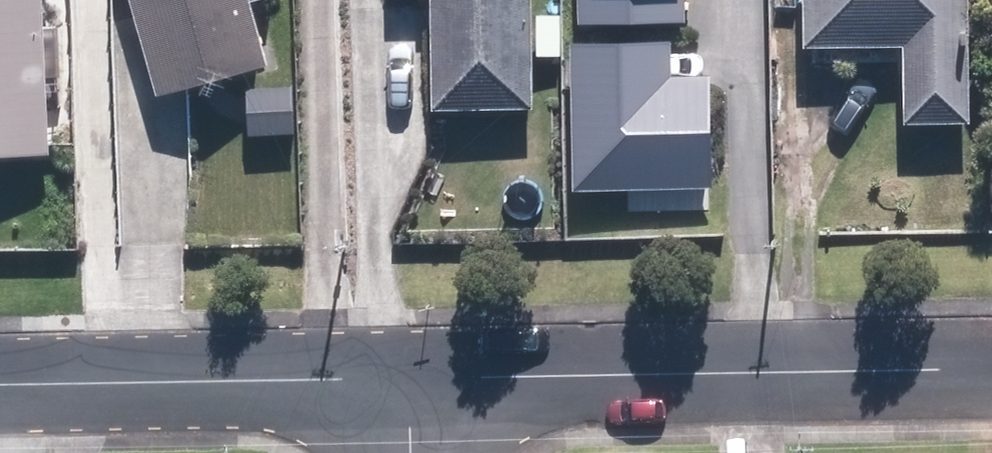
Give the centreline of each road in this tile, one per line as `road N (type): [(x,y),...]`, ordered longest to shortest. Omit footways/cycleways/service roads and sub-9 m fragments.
road 1 (residential): [(991,370),(409,381)]
road 2 (residential): [(409,381),(0,386)]

